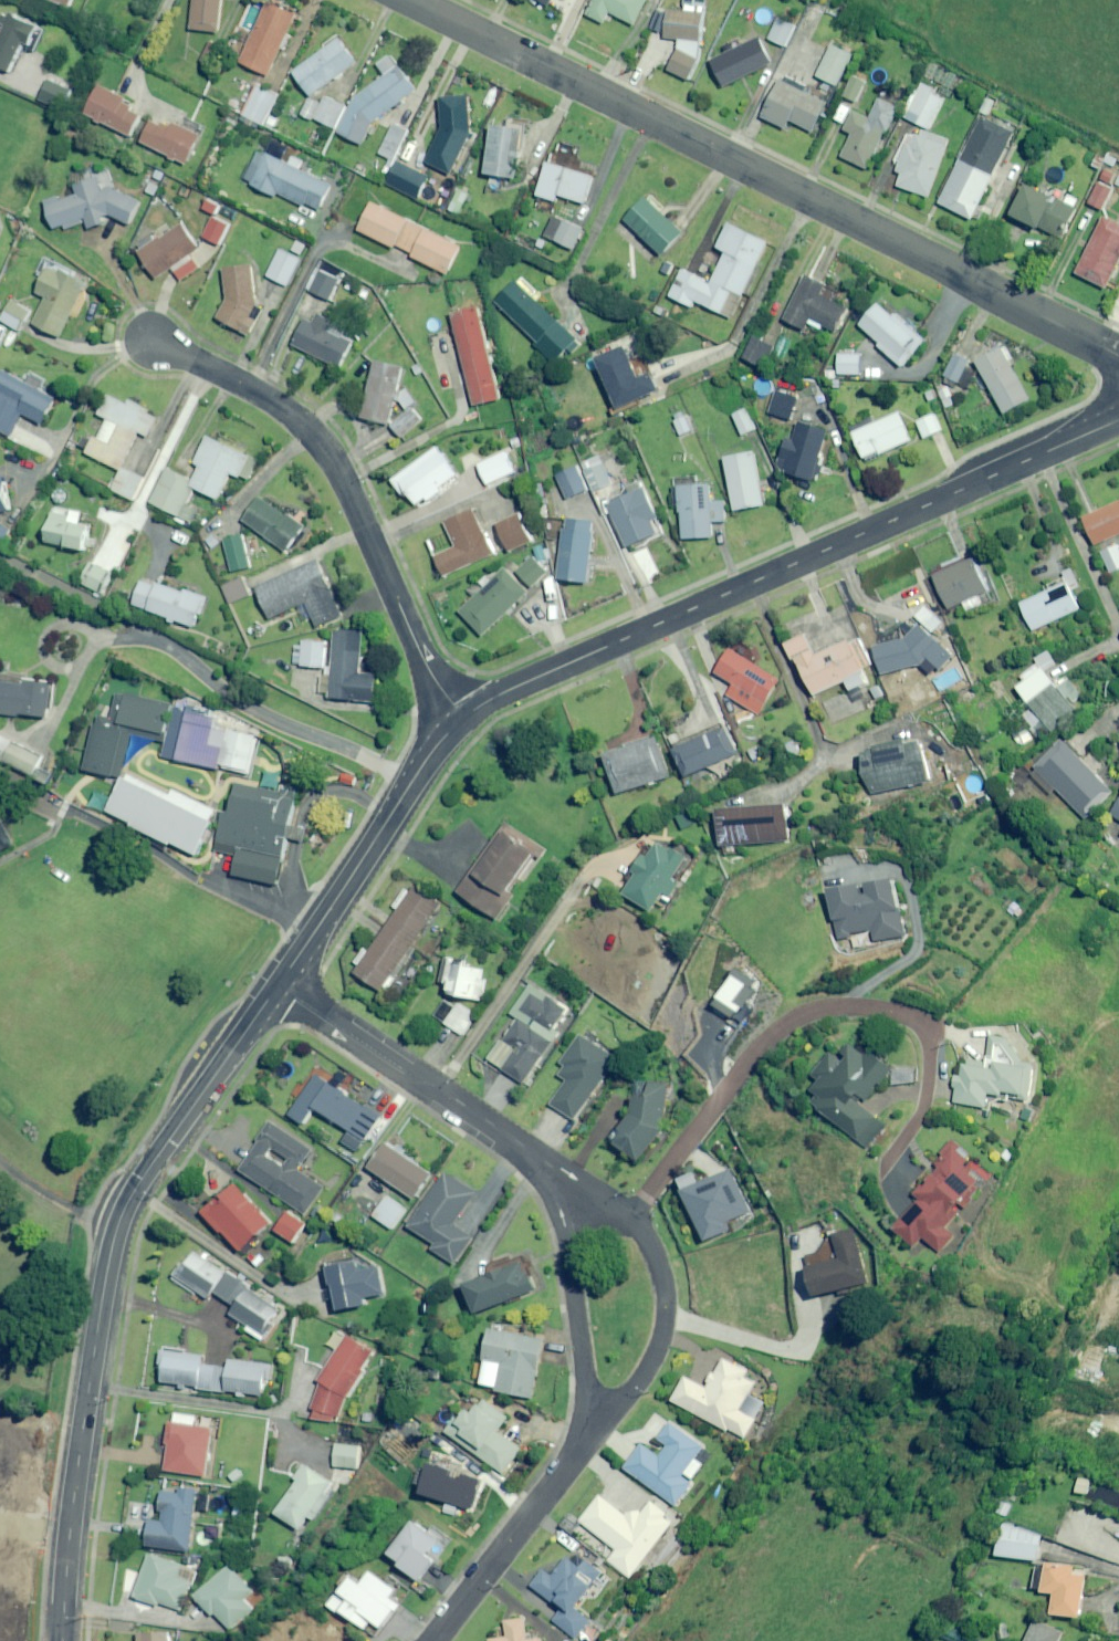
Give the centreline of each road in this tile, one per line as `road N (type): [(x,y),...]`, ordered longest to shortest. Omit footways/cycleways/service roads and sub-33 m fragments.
road 1 (residential): [(396,0),(1118,356)]
road 2 (tertiary): [(1118,420),(464,716)]
road 3 (tertiary): [(281,985),(120,1212),(78,1464),(62,1640)]
road 4 (residential): [(630,1215),(757,1046),(803,1016),(833,1010),(918,1018),(932,1038),(925,1112),(883,1168)]
road 5 (residential): [(155,341),(286,410),(321,442),(344,477),(425,666),(464,716)]
road 6 (residential): [(281,985),(553,1174)]
road 7 (tertiary): [(464,716),(281,985)]
road 8 (residential): [(595,1432),(553,1174)]
road 9 (residential): [(595,1432),(438,1640)]
road 10 (residential): [(630,1215),(657,1262),(657,1344),(638,1383),(595,1432)]

